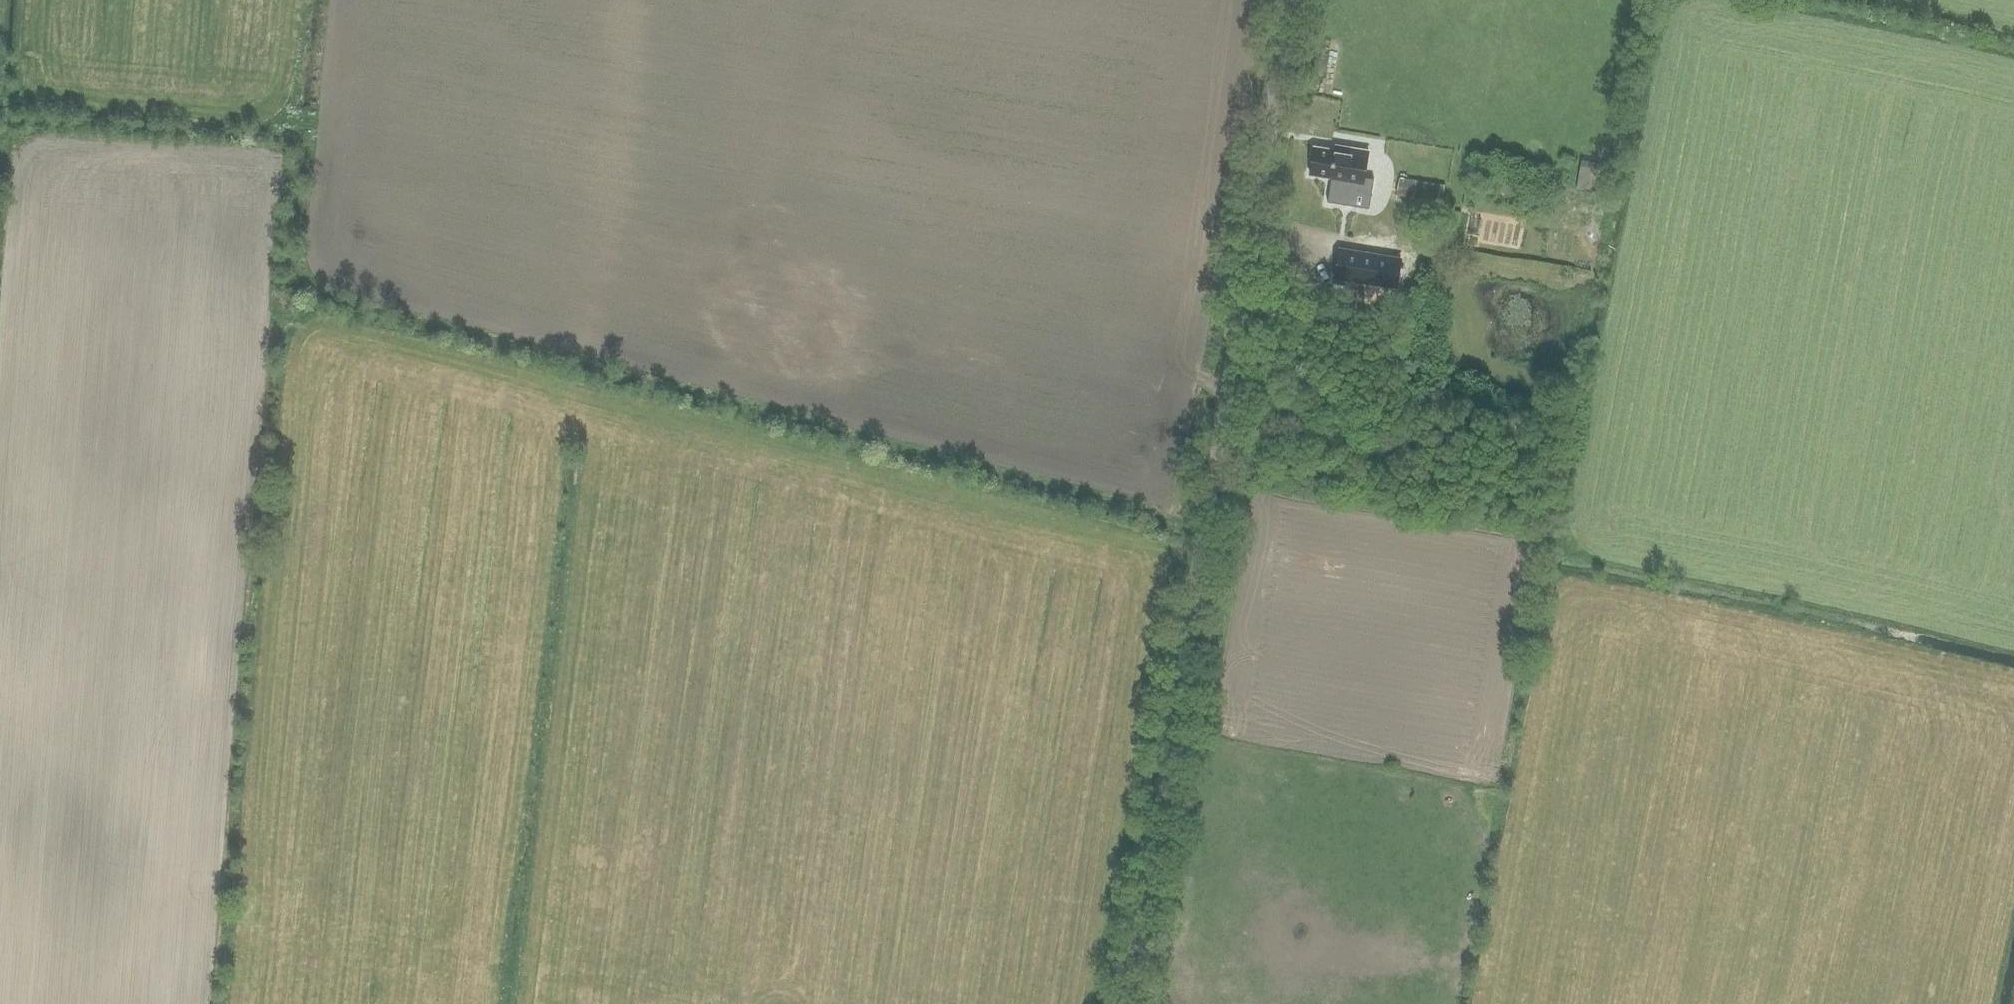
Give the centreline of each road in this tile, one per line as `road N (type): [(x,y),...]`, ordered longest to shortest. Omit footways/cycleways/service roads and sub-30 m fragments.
road 1 (unclassified): [(1129,1003),(1289,0)]

